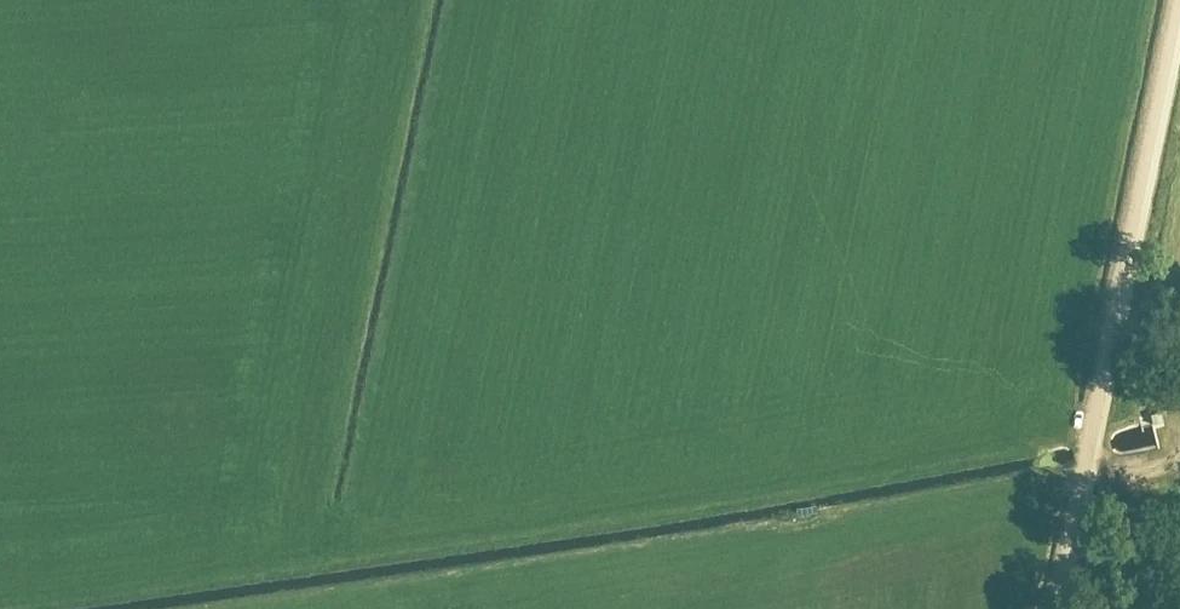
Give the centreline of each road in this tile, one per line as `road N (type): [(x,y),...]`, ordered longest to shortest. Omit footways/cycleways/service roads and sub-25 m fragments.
road 1 (track): [(1169,0),(1047,608)]

